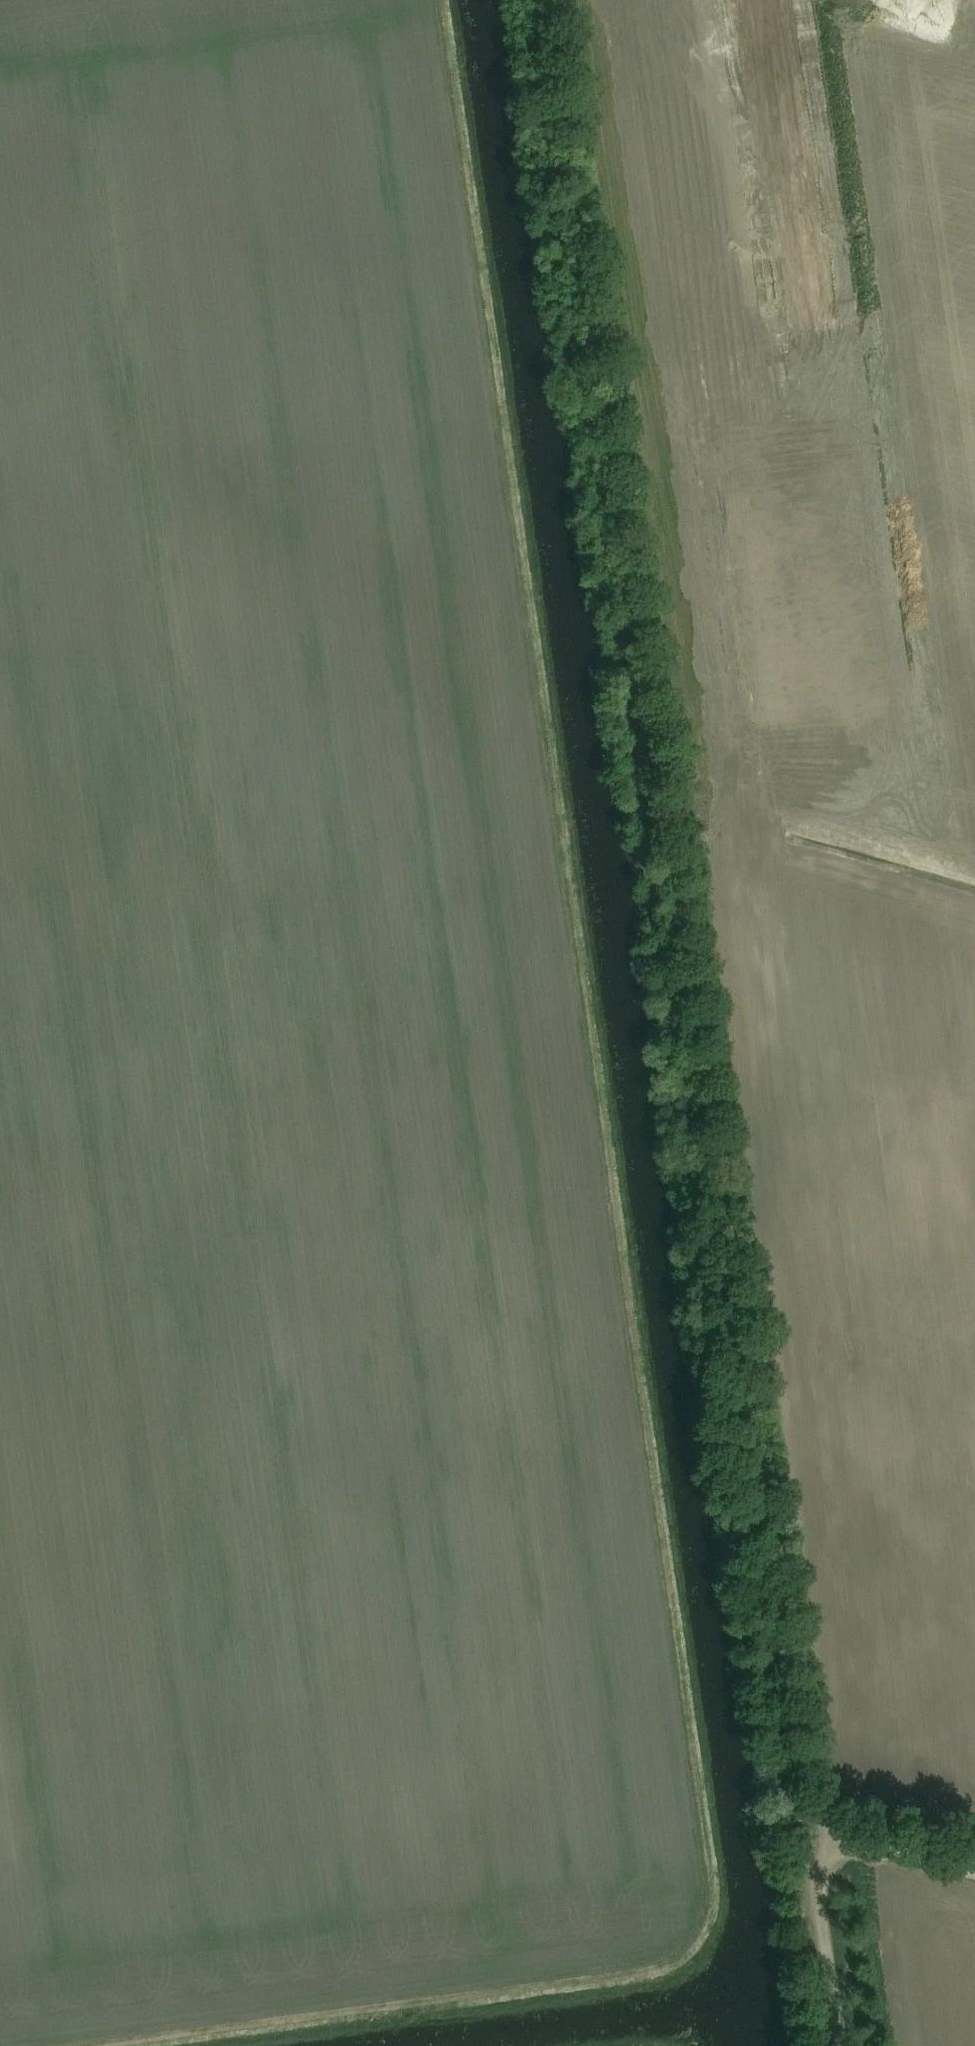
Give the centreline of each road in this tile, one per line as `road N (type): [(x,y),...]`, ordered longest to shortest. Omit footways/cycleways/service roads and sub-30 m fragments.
road 1 (track): [(844,2045),(816,1851),(843,1848)]
road 2 (residential): [(843,1848),(974,1878)]

